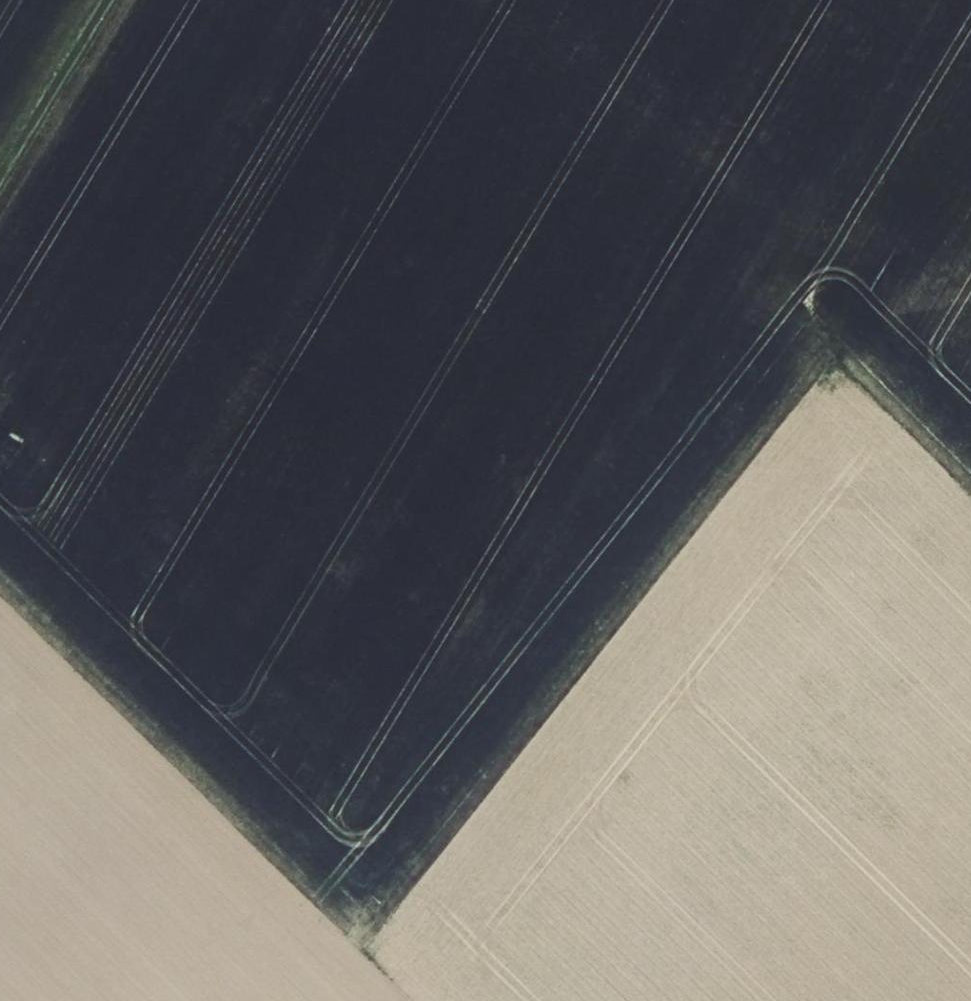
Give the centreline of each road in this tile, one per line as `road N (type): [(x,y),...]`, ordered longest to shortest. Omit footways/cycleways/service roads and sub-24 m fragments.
road 1 (track): [(108,0),(0,173)]

